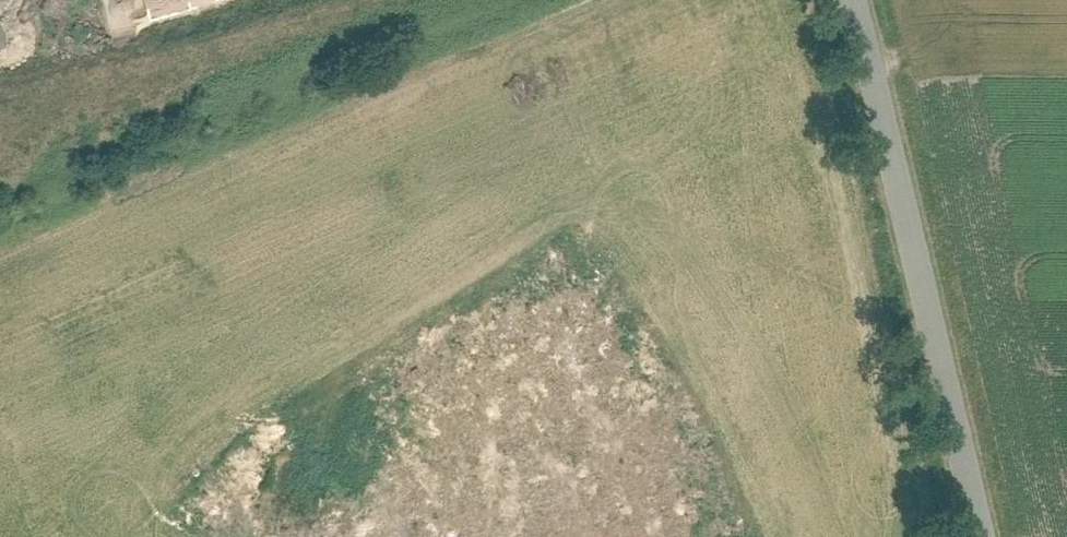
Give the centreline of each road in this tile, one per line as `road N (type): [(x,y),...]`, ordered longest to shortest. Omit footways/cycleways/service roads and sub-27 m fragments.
road 1 (unclassified): [(838,0),(978,536)]

